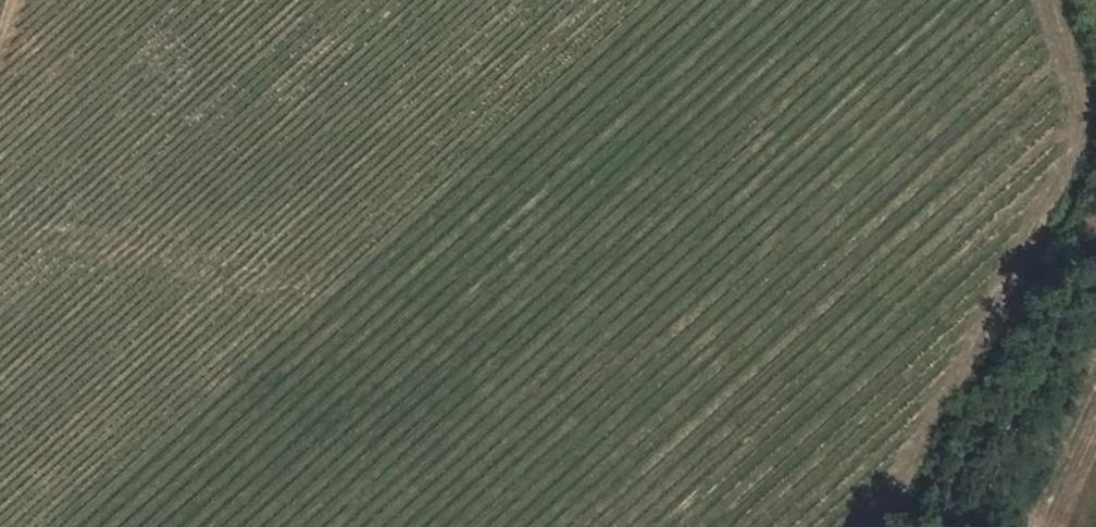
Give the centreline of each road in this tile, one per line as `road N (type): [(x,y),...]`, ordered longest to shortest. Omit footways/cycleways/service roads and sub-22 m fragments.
road 1 (track): [(1044,0),(1091,124),(890,526)]

